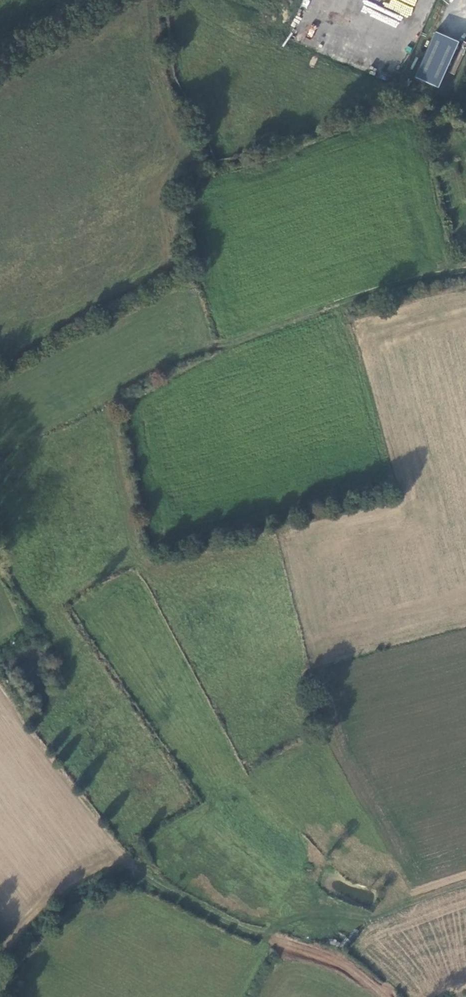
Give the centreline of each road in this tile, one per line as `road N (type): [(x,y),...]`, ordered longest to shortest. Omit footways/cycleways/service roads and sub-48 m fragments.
road 1 (track): [(4,985),(52,914),(93,881),(130,876),(305,945),(358,971),(388,996)]
road 2 (track): [(267,930),(311,909),(381,917),(465,881)]

